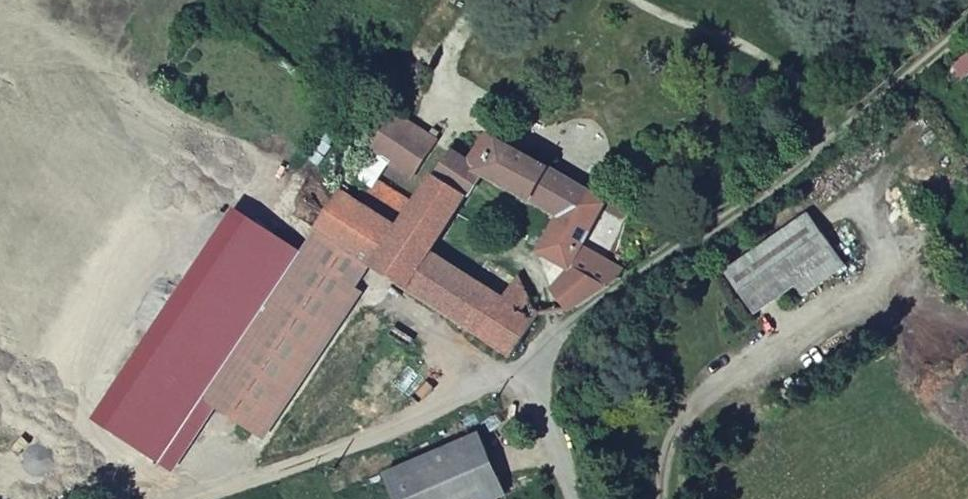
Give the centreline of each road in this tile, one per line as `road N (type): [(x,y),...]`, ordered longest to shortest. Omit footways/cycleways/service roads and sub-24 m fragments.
road 1 (track): [(967,49),(529,369),(407,424),(195,498)]
road 2 (residential): [(529,369),(575,498)]

